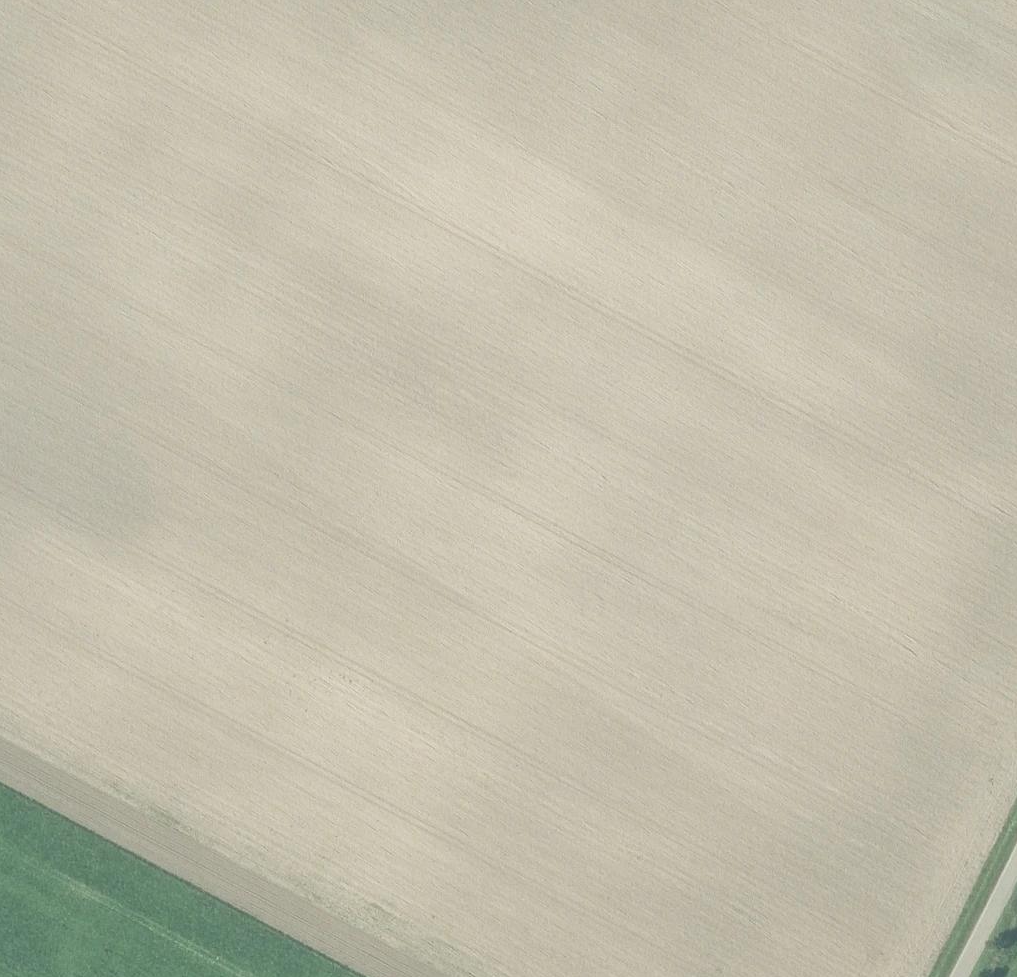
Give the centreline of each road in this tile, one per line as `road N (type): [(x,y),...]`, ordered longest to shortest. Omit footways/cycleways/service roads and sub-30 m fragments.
road 1 (unclassified): [(942,976),(1016,831)]

